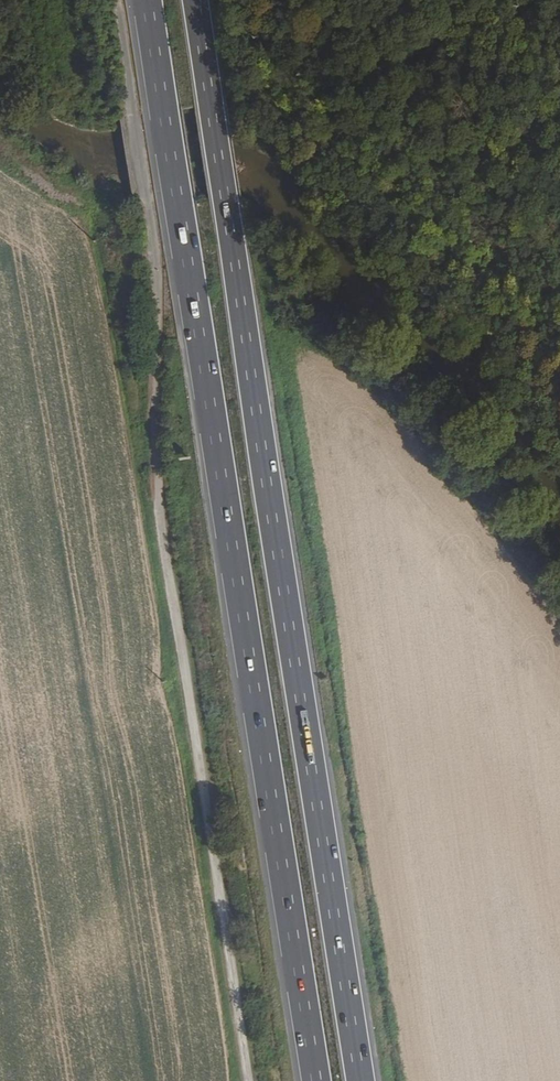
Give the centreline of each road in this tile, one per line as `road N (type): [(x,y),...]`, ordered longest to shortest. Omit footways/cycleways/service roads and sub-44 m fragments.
road 1 (trunk): [(147,0),(316,1080)]
road 2 (trunk): [(361,1080),(196,0)]

